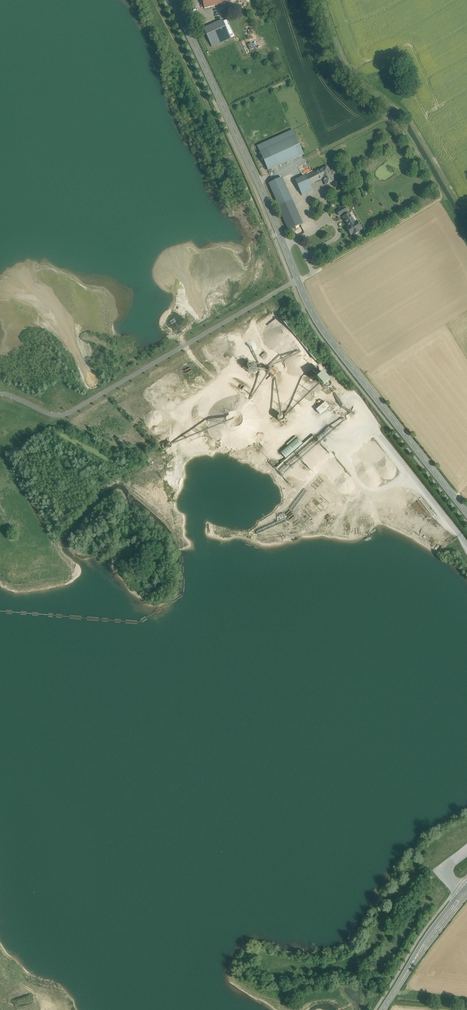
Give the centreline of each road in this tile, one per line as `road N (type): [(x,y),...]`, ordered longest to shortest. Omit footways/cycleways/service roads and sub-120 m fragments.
road 1 (secondary): [(466,513),(315,317),(172,0)]
road 2 (secondary): [(383,1009),(466,890)]

